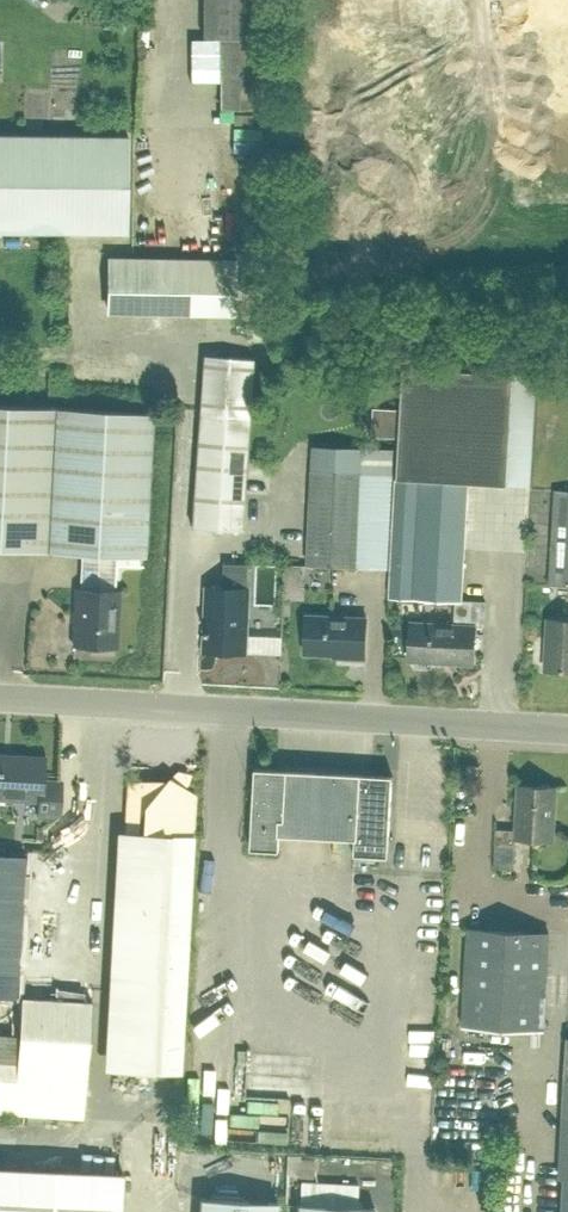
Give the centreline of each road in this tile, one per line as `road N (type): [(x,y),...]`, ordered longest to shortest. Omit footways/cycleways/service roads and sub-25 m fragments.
road 1 (unclassified): [(567,731),(0,697)]

